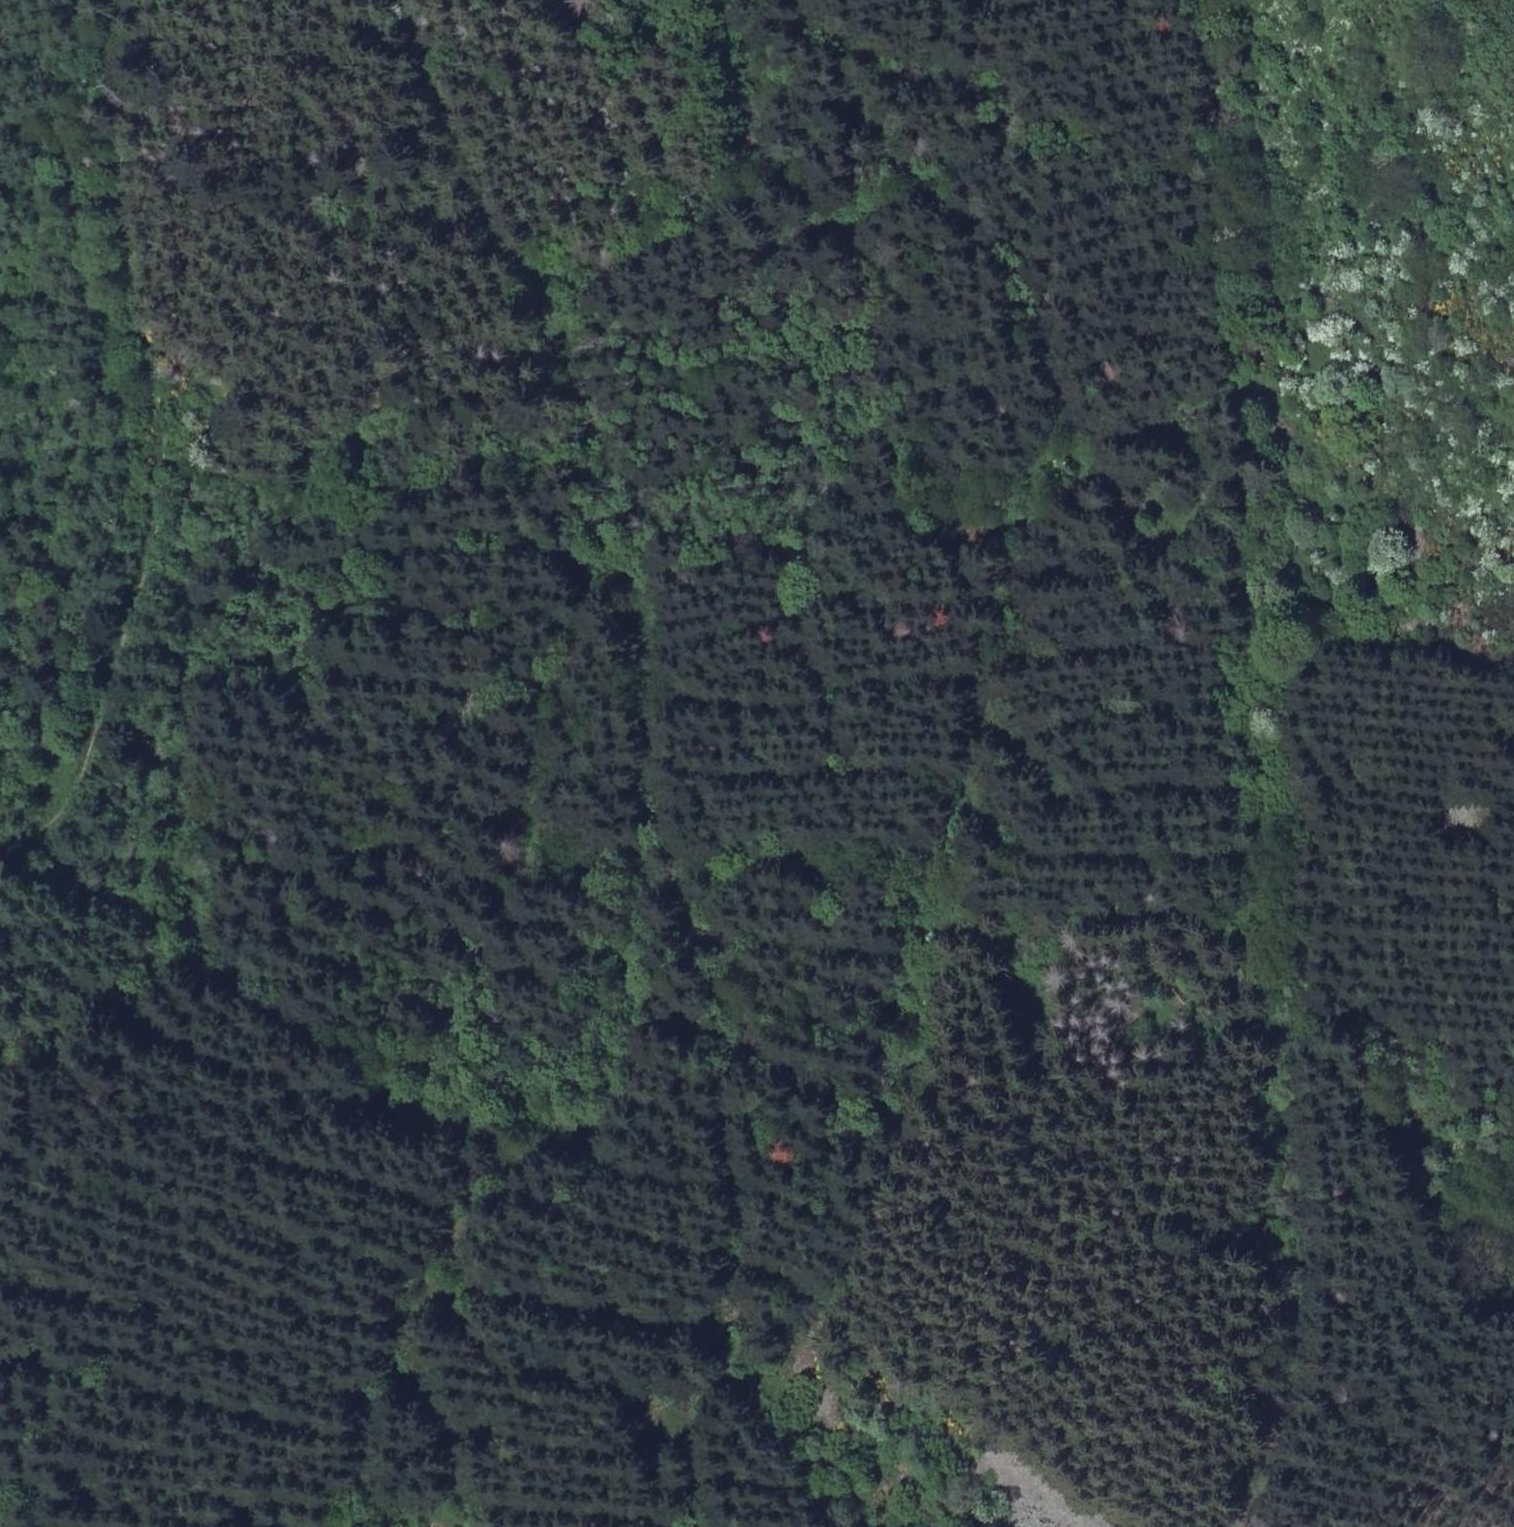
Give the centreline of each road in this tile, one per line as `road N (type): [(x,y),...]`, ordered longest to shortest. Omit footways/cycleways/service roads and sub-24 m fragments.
road 1 (track): [(0,858),(81,832),(174,630),(200,478),(158,232),(145,0)]

